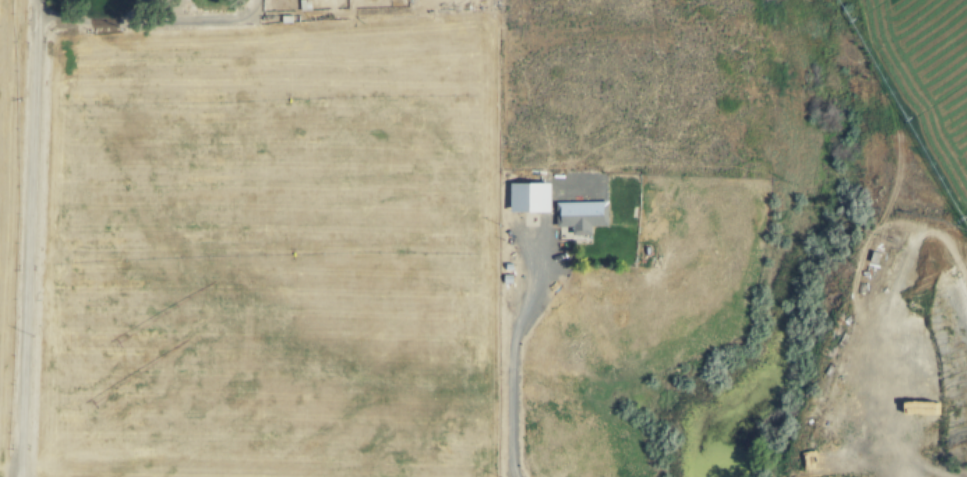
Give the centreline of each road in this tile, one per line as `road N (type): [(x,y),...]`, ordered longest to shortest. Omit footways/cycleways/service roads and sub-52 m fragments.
road 1 (track): [(936,470),(899,441),(884,404),(849,395),(839,402),(848,439),(900,476)]

